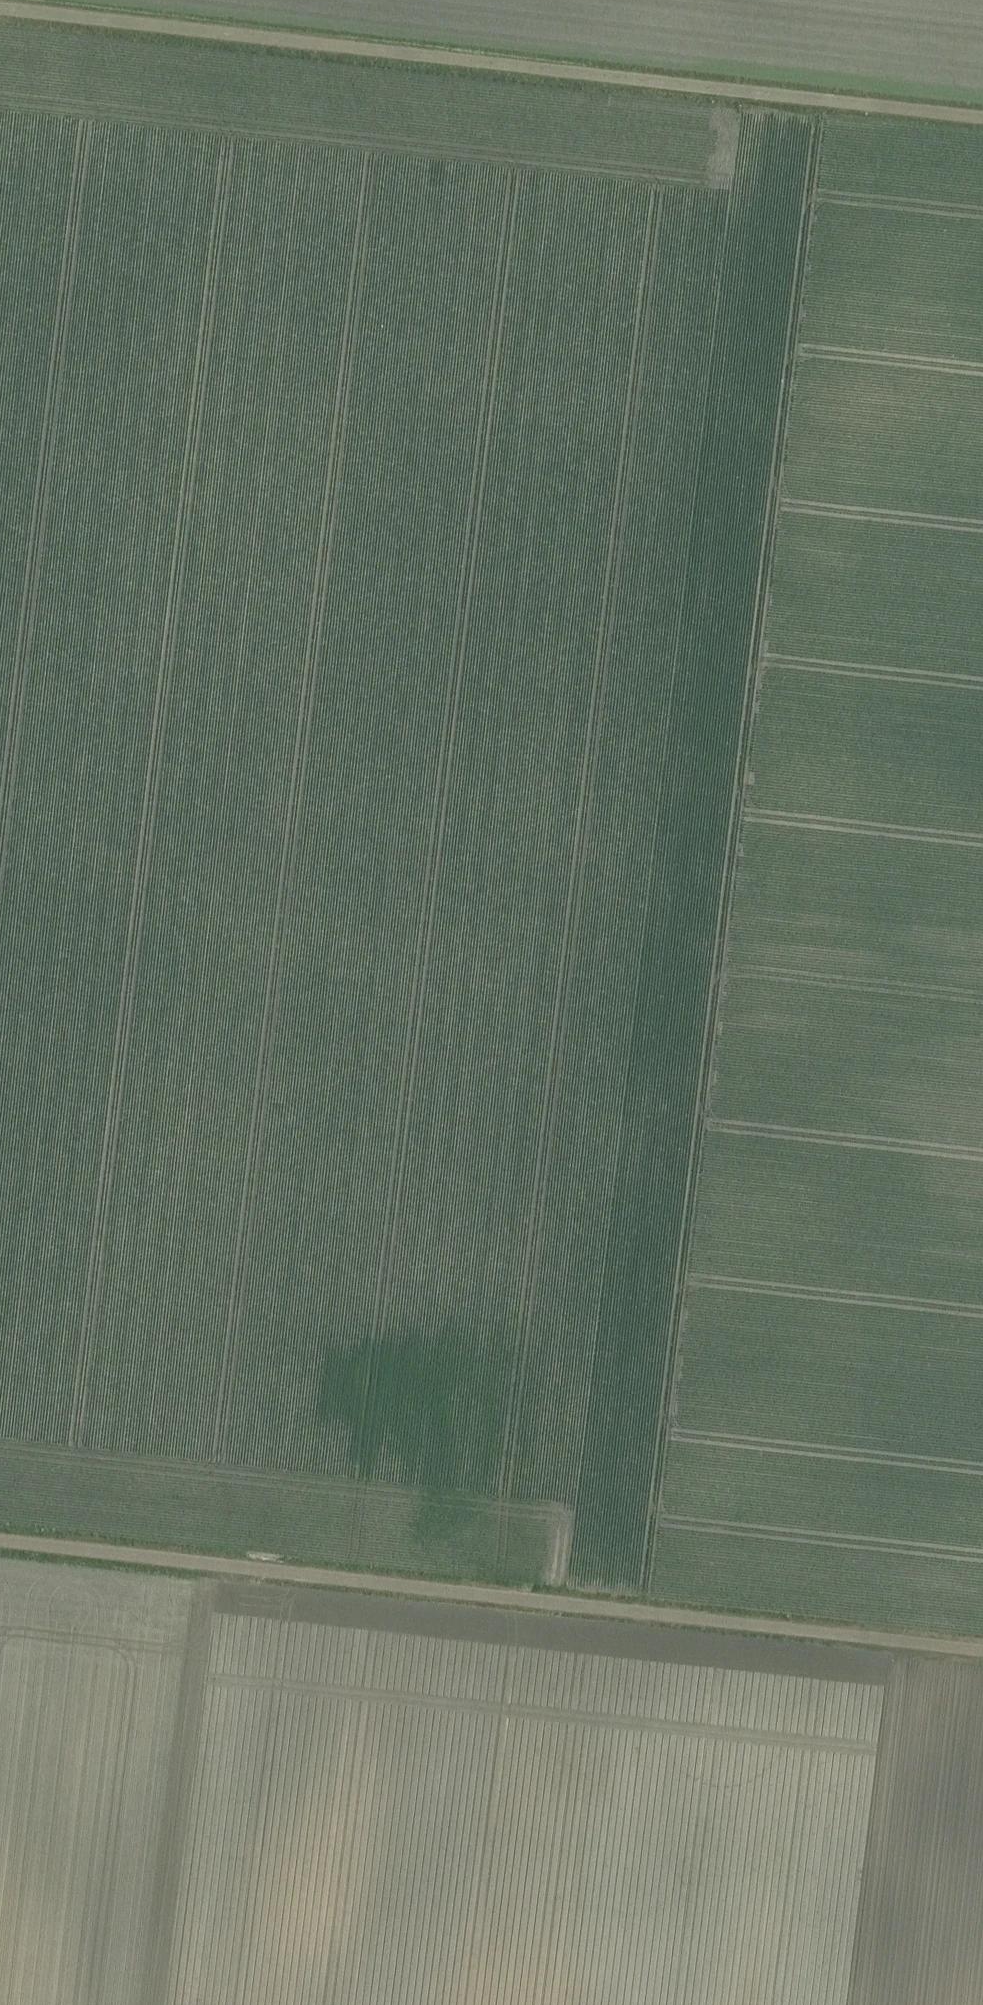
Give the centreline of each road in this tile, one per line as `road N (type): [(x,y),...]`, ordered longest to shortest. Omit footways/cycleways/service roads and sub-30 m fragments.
road 1 (unclassified): [(982,1651),(0,1540)]
road 2 (unclassified): [(982,118),(0,9)]

